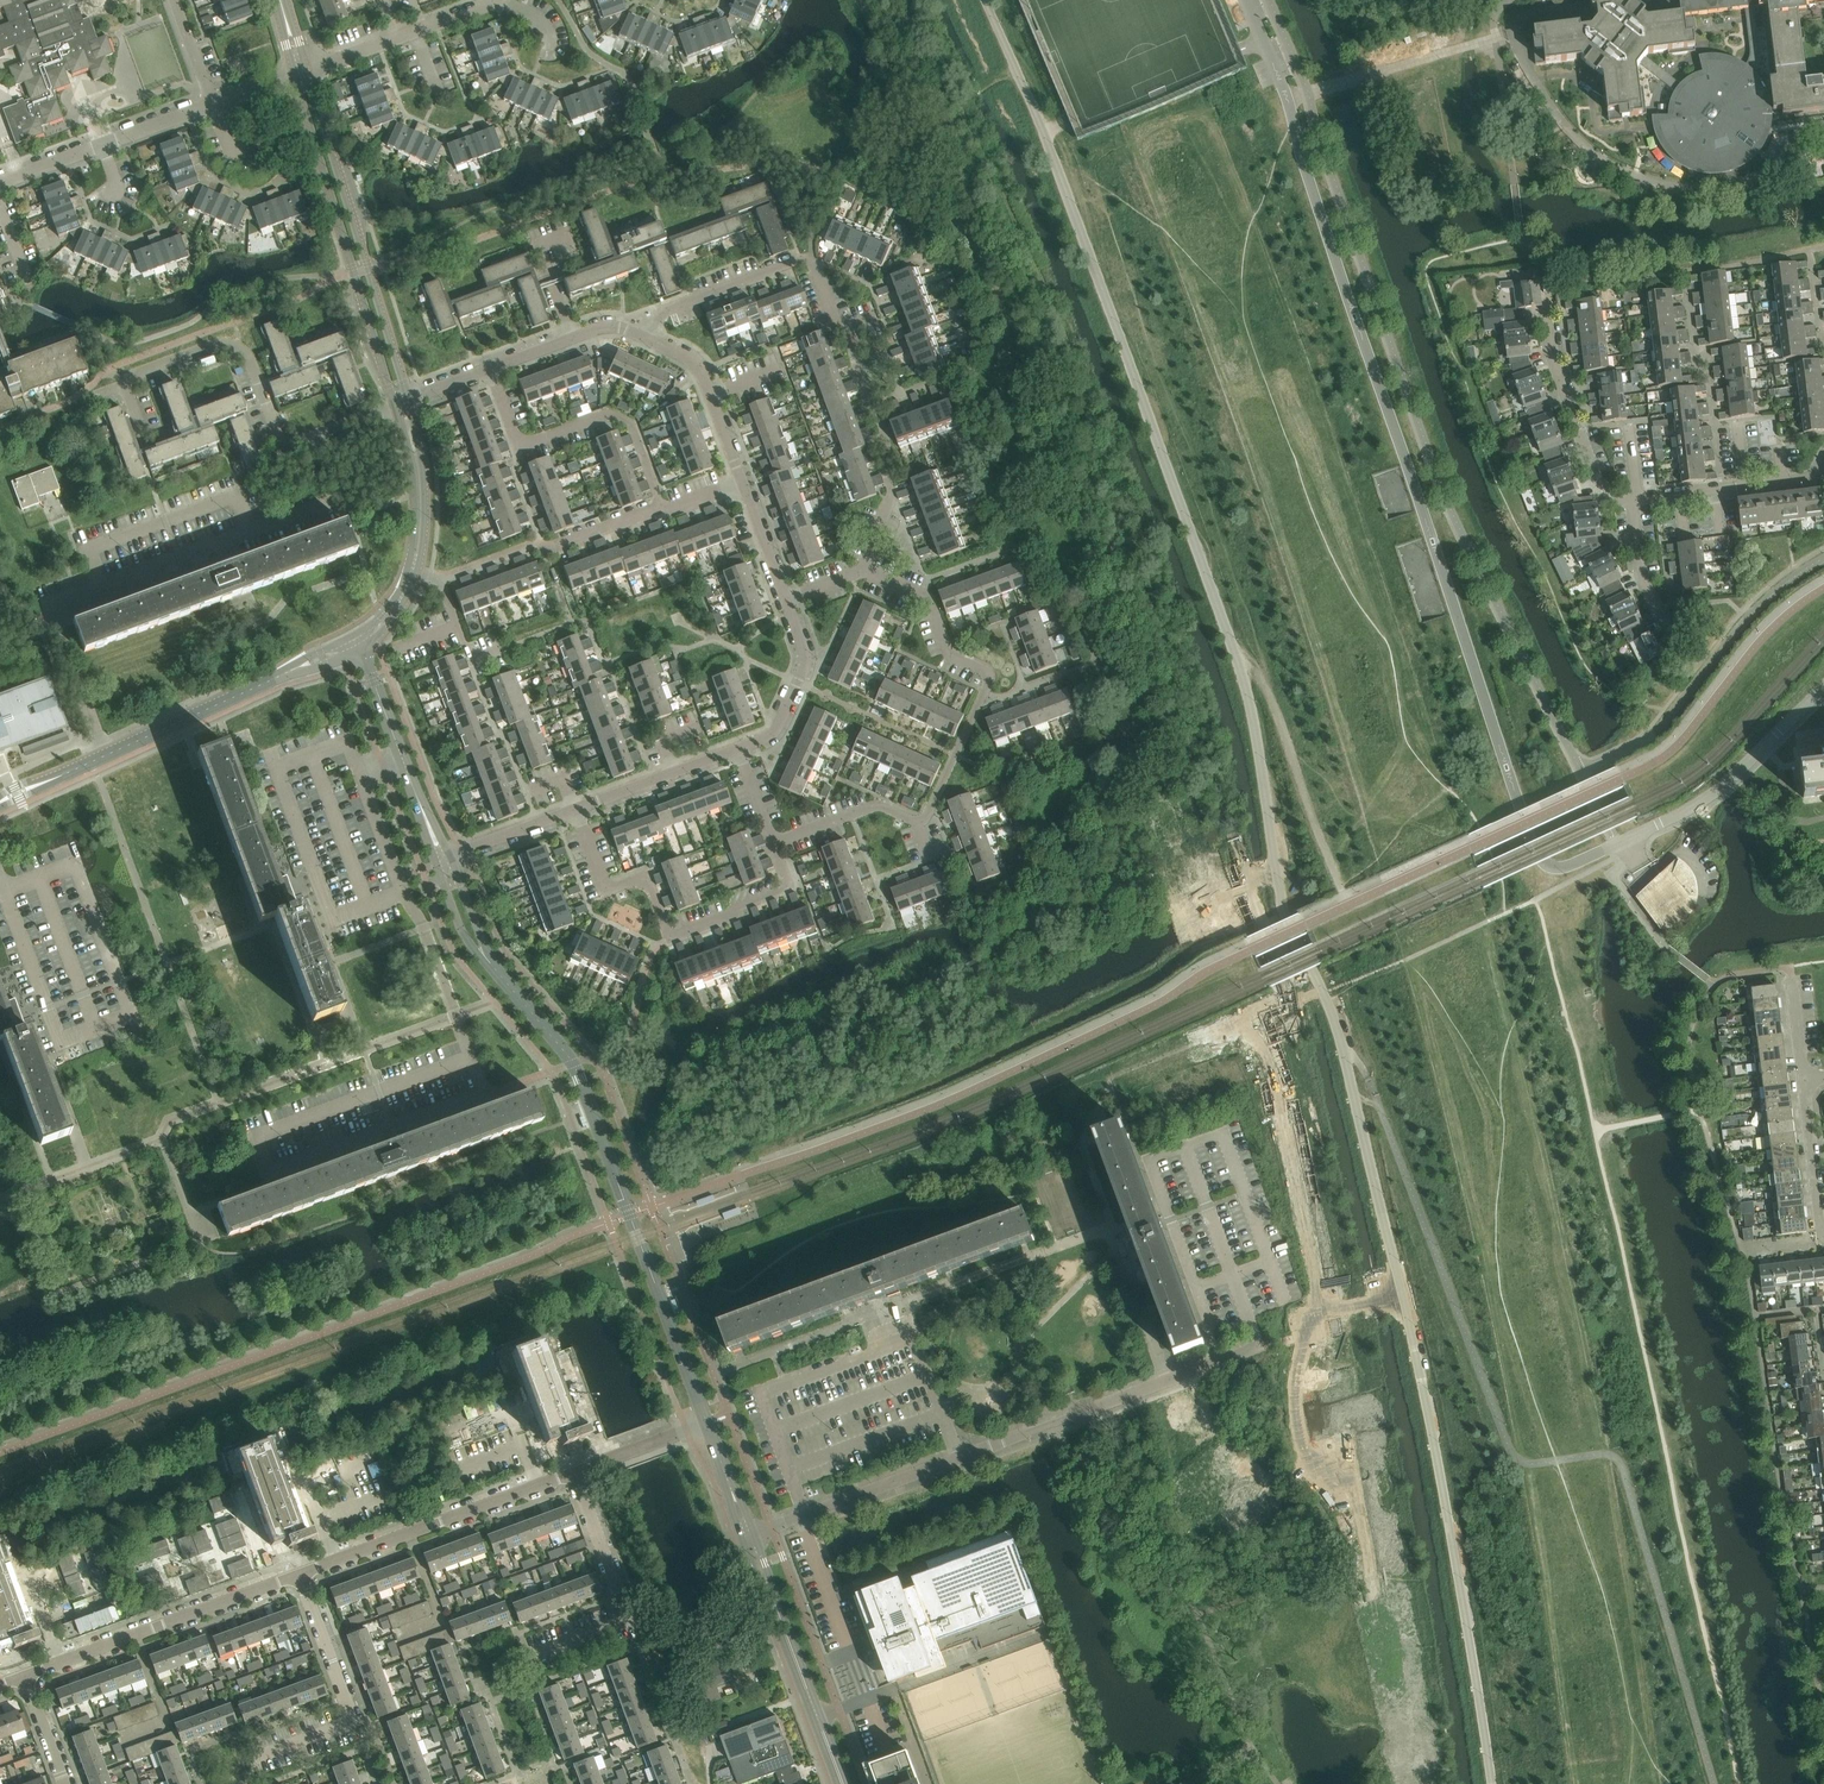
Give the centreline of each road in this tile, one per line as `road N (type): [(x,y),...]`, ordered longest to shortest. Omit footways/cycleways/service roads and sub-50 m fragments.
road 1 (motorway): [(1079,0),(1280,515),(1410,919),(1508,1324),(1586,1783)]
road 2 (motorway): [(1096,0),(1295,510),(1425,915),(1524,1320),(1603,1783)]
road 3 (unclassified): [(1493,1783),(1419,1365),(1334,1021),(1281,887),(1243,665),(1025,89)]
road 4 (motorway): [(1622,1628),(1563,1310),(1461,903),(1331,497),(1137,0)]
road 5 (residential): [(749,1534),(1258,1349)]
road 6 (unclassified): [(707,1424),(574,1064),(501,977)]
road 7 (residential): [(773,843),(877,805),(917,823),(926,819),(988,684),(986,672),(948,652),(927,598),(866,569)]
road 8 (residential): [(106,756),(49,605),(332,500)]
road 9 (residential): [(1823,167),(1752,184),(1691,186),(1606,166),(1574,136),(1513,41),(1496,38)]
road 10 (residential): [(575,809),(605,892),(647,877),(670,938),(789,889),(773,843)]
road 11 (unclassified): [(296,75),(395,404)]
road 12 (unclassified): [(408,399),(307,72)]
road 13 (residential): [(128,380),(211,346),(235,346),(249,358),(286,441),(395,404)]
road 14 (residential): [(662,508),(629,422),(609,413),(519,447),(490,368)]
road 15 (unclassified): [(298,1575),(573,1472)]
road 16 (unclassified): [(24,1677),(298,1575)]
road 17 (residential): [(651,340),(670,309),(811,257),(846,330)]
road 18 (unclassified): [(843,1783),(749,1534)]
road 19 (residential): [(533,1655),(630,1621),(573,1472)]
road 20 (residential): [(260,1757),(355,1723),(298,1575)]
road 21 (residential): [(1823,688),(1699,805),(1621,843)]
road 22 (residential): [(0,183),(213,106)]
road 23 (residential): [(484,1094),(424,929),(403,893)]
road 24 (residential): [(1632,502),(1595,478),(1552,357),(1547,318)]
road 25 (residential): [(1632,502),(1810,479),(1823,457)]
road 26 (residential): [(739,749),(777,729),(804,669),(786,600)]
road 27 (residential): [(743,483),(703,376),(687,358),(651,340)]
road 28 (unclassified): [(1510,777),(1545,865),(1560,870),(1621,843)]
road 29 (residential): [(575,809),(739,749)]
road 30 (unclassified): [(418,571),(424,477),(408,399)]
road 31 (residential): [(866,569),(892,492),(887,439),(871,404)]
road 32 (residential): [(0,880),(60,1042)]
road 33 (residential): [(402,759),(360,774),(403,893)]
road 34 (unclassified): [(395,404),(416,494),(409,568)]
road 35 (residential): [(1683,656),(1640,573),(1632,502)]
road 36 (unclassified): [(106,756),(251,690)]
road 37 (motorway): [(1653,1783),(1622,1628)]
road 38 (residential): [(1823,1235),(1802,1080)]
road 39 (motorway): [(1640,1783),(1622,1628)]
road 40 (unclassified): [(573,1472),(707,1424)]
road 41 (unclassified): [(436,863),(468,943),(501,977)]
road 42 (residential): [(451,856),(575,809)]
road 43 (unclassified): [(501,977),(451,856)]
road 44 (residential): [(542,547),(662,508)]
road 45 (residential): [(786,600),(743,483)]

